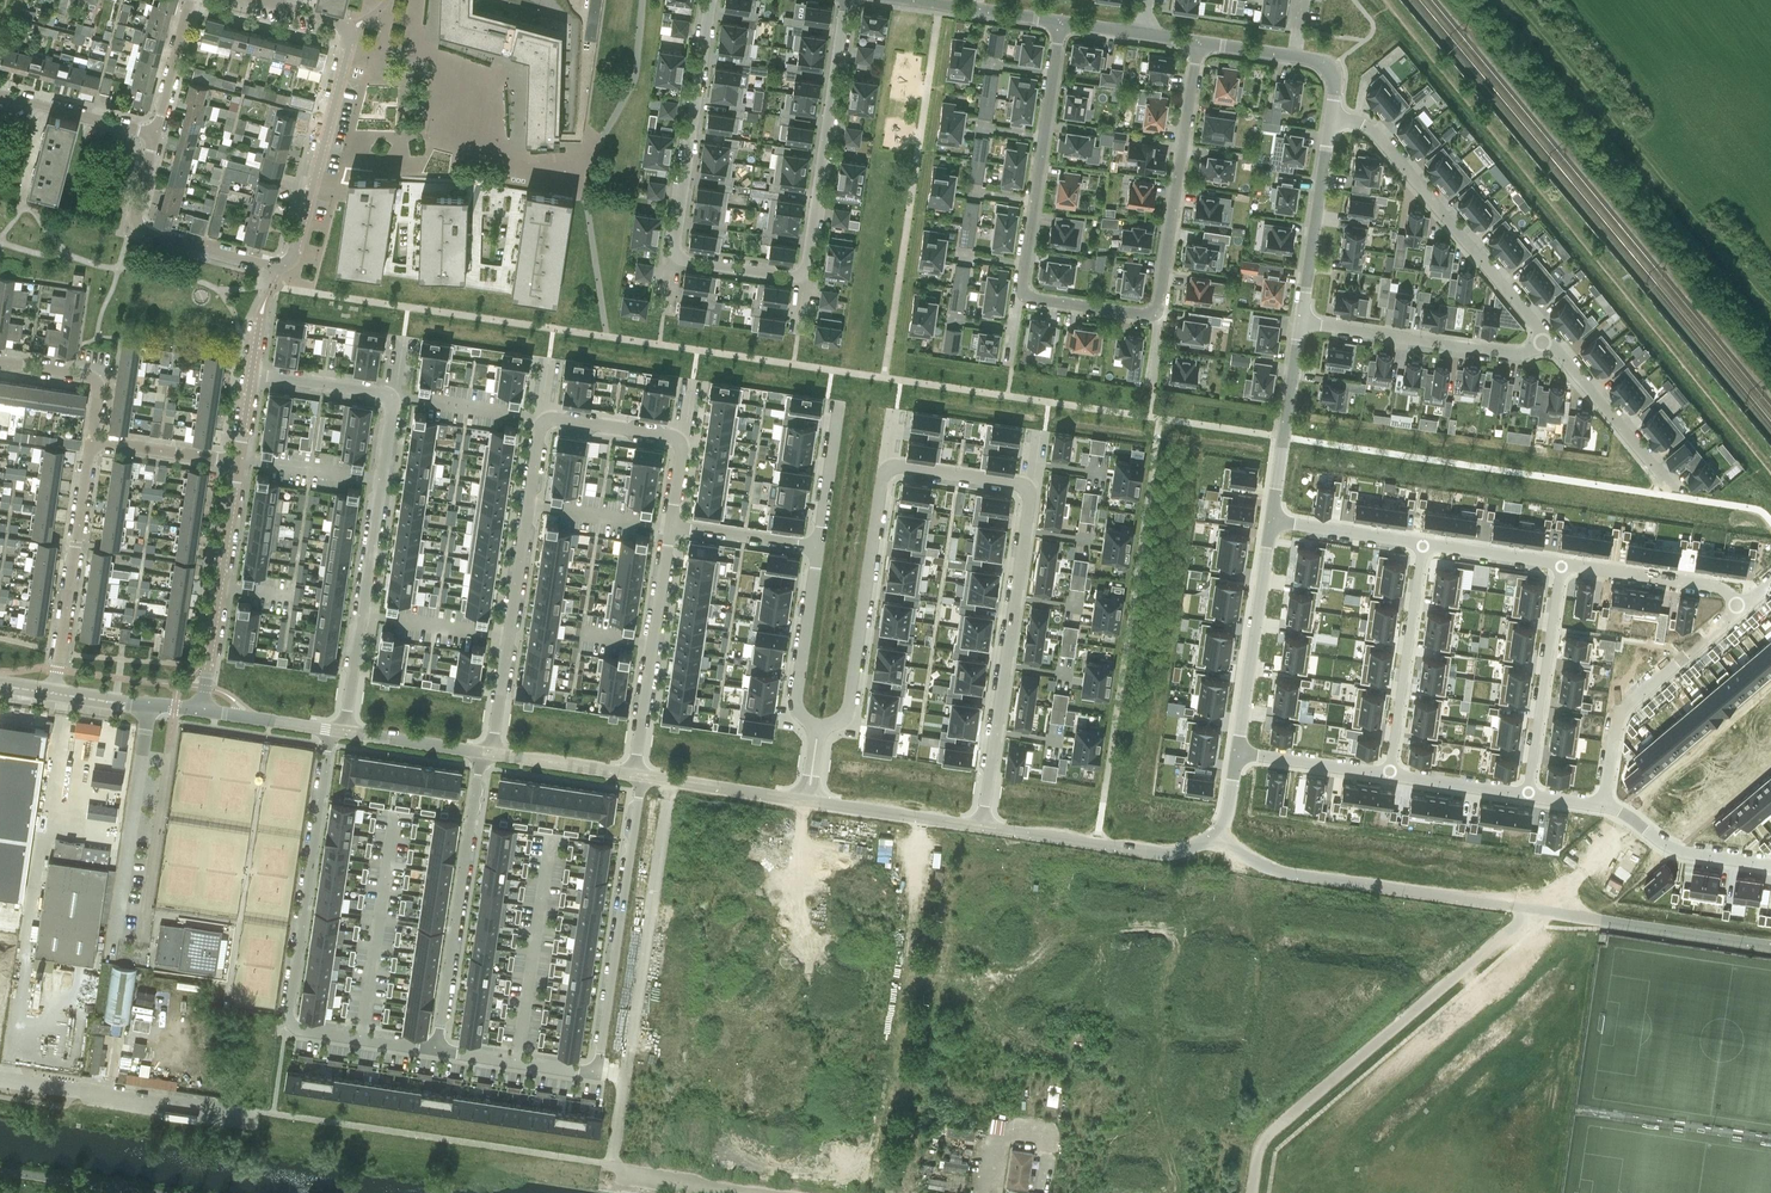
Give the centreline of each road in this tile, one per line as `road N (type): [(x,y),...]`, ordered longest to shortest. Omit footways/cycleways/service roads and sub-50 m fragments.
road 1 (residential): [(329,730),(289,1024),(436,1050)]
road 2 (residential): [(1252,1192),(1265,1138),(1540,910)]
road 3 (residential): [(874,1192),(929,820)]
road 4 (residential): [(277,267),(295,252),(349,36),(337,22),(249,0)]
road 5 (residential): [(1027,490),(983,828)]
road 6 (residential): [(1540,910),(1266,868),(1213,836)]
road 7 (residential): [(346,733),(391,397)]
road 8 (residential): [(542,421),(490,754)]
road 9 (residential): [(1546,337),(1378,136),(1330,117)]
road 10 (residential): [(436,1050),(482,752)]
road 11 (residential): [(640,775),(600,1055),(591,1068)]
road 12 (residential): [(802,278),(848,0)]
road 13 (residential): [(822,727),(838,722),(848,707),(889,468)]
road 14 (residential): [(1155,314),(1200,43)]
road 15 (residential): [(711,0),(679,261)]
road 16 (unclassified): [(260,1112),(0,1082)]
road 17 (residential): [(150,707),(112,960)]
road 18 (residential): [(625,1072),(661,819)]
road 19 (residential): [(55,693),(90,440)]
road 20 (residential): [(1605,806),(1624,709),(1741,607)]
road 21 (residential): [(200,713),(237,462)]
road 22 (residential): [(1300,325),(1505,352),(1520,353),(1546,337)]
road 23 (residential): [(633,774),(671,526)]
road 24 (residential): [(277,267),(129,225),(154,134)]
road 25 (residential): [(1564,560),(1531,795)]
road 26 (tertiary): [(1213,836),(1171,854),(983,828)]
road 27 (residential): [(1388,775),(1421,542)]
road 28 (tertiary): [(1269,521),(1238,753)]
road 29 (residential): [(1770,947),(1540,910)]
road 30 (tertiary): [(1330,117),(1300,325)]
road 31 (tertiary): [(1300,325),(1269,521)]
road 32 (residential): [(1671,486),(1546,337)]
road 33 (residential): [(1564,560),(1724,588),(1741,607)]
road 34 (residential): [(817,549),(796,697),(800,716),(812,725)]
road 35 (residential): [(1605,806),(1678,849),(1770,864)]
road 36 (tertiary): [(801,799),(640,775)]
road 37 (residential): [(154,134),(0,93)]
road 38 (residential): [(90,440),(94,378),(0,362)]
road 39 (residential): [(591,1068),(436,1050)]
road 40 (residential): [(1269,521),(1421,542)]
road 41 (residential): [(1238,753),(1388,775)]
road 42 (residential): [(90,440),(237,462)]
road 43 (residential): [(671,526),(817,549)]
road 44 (unclassified): [(143,1192),(0,1171)]
road 45 (residential): [(1388,775),(1531,795)]
road 46 (tertiary): [(633,774),(490,754)]
road 47 (residential): [(1421,542),(1564,560)]
road 48 (unclassified): [(750,1192),(609,1165)]
road 49 (residential): [(838,408),(817,549)]
road 50 (residential): [(391,397),(251,374)]
road 51 (residential): [(889,468),(1017,483),(1027,490)]
road 52 (residential): [(154,134),(192,0)]
road 53 (tertiary): [(482,752),(346,733)]
road 54 (residential): [(677,441),(542,421)]
road 55 (residential): [(1026,297),(1155,314)]
road 56 (tertiary): [(329,730),(200,713)]
road 57 (residential): [(679,261),(802,278)]

